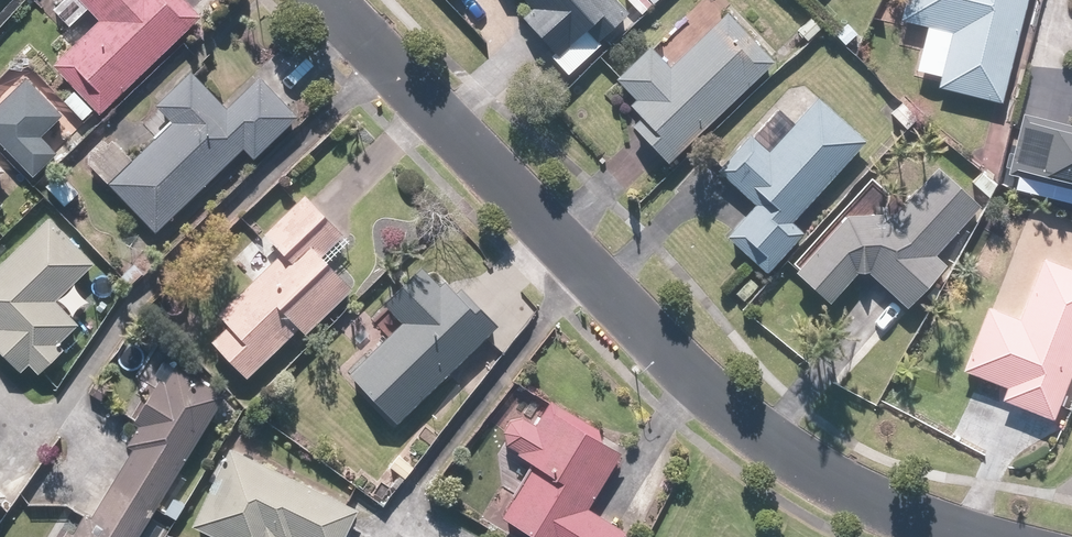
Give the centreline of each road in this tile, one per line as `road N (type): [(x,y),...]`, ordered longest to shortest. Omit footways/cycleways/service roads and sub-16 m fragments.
road 1 (residential): [(985,536),(898,512),(733,417),(655,349),(321,0)]

